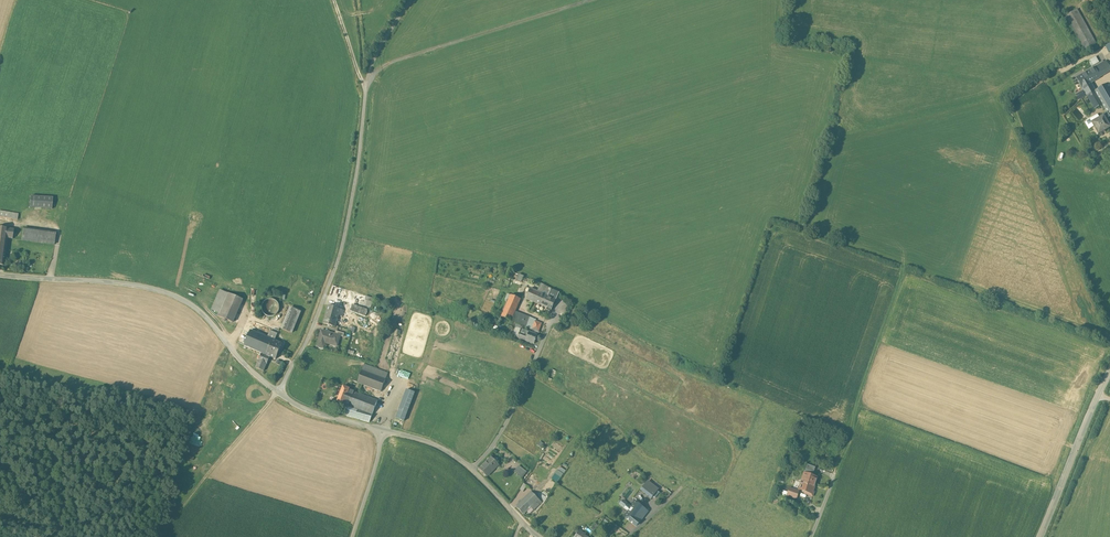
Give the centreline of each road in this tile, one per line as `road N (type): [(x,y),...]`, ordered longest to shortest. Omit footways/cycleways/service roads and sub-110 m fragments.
road 1 (unclassified): [(278,392),(339,254),(374,61),(411,0)]
road 2 (unclassified): [(278,392),(186,301),(106,280),(0,274)]
road 3 (track): [(368,80),(398,60),(594,0)]
road 4 (track): [(145,536),(169,520),(278,392)]
road 5 (residential): [(472,469),(516,404),(562,300)]
road 6 (unclassified): [(1039,536),(1109,373)]

